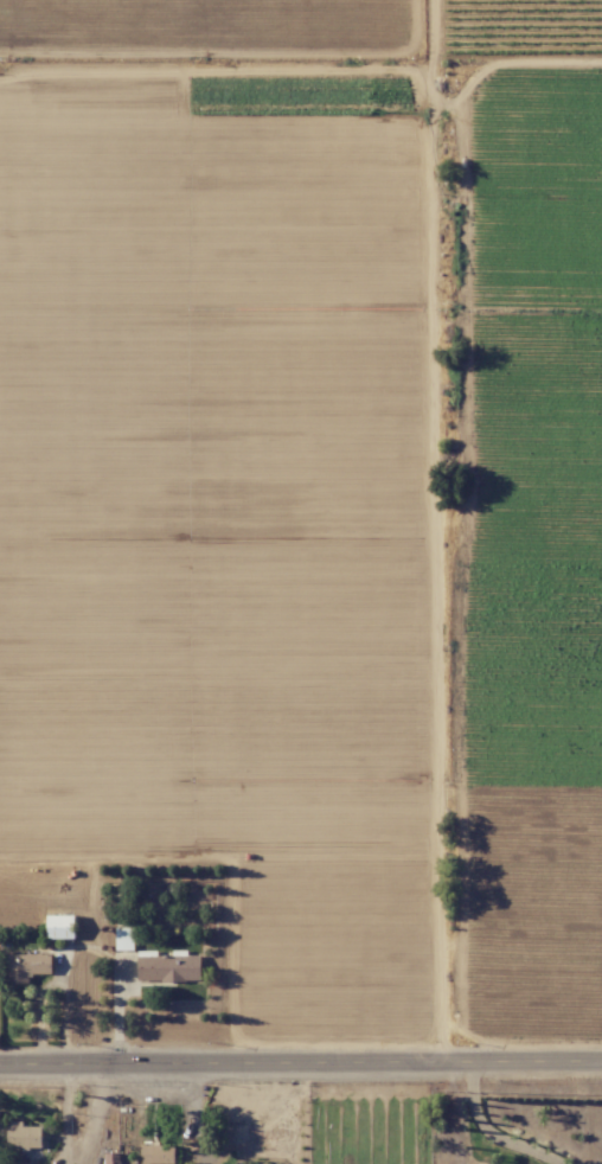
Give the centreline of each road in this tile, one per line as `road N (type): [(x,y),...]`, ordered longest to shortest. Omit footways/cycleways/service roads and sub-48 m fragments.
road 1 (tertiary): [(0,1059),(601,1057)]

